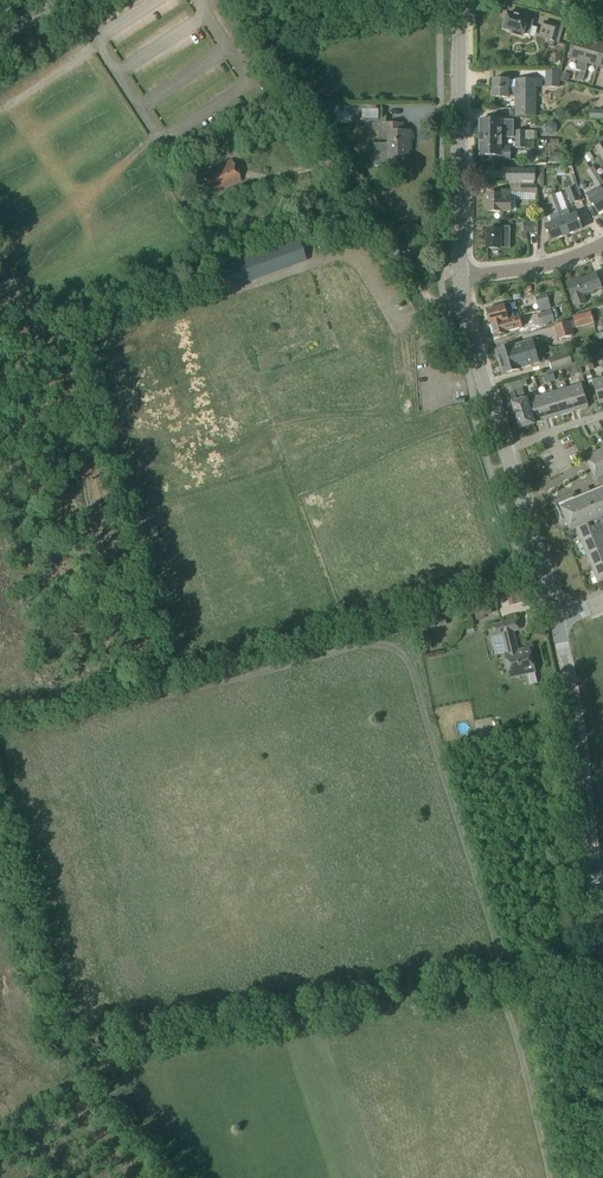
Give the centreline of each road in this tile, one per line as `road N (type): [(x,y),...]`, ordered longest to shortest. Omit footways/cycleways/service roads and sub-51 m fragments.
road 1 (track): [(256,16),(424,293),(445,305)]
road 2 (secondary): [(602,931),(556,622)]
road 3 (secondary): [(460,274),(459,0)]
road 4 (secondary): [(506,449),(467,326),(460,274)]
road 5 (secondary): [(556,622),(506,449)]
road 6 (residential): [(460,274),(544,266),(602,245)]

